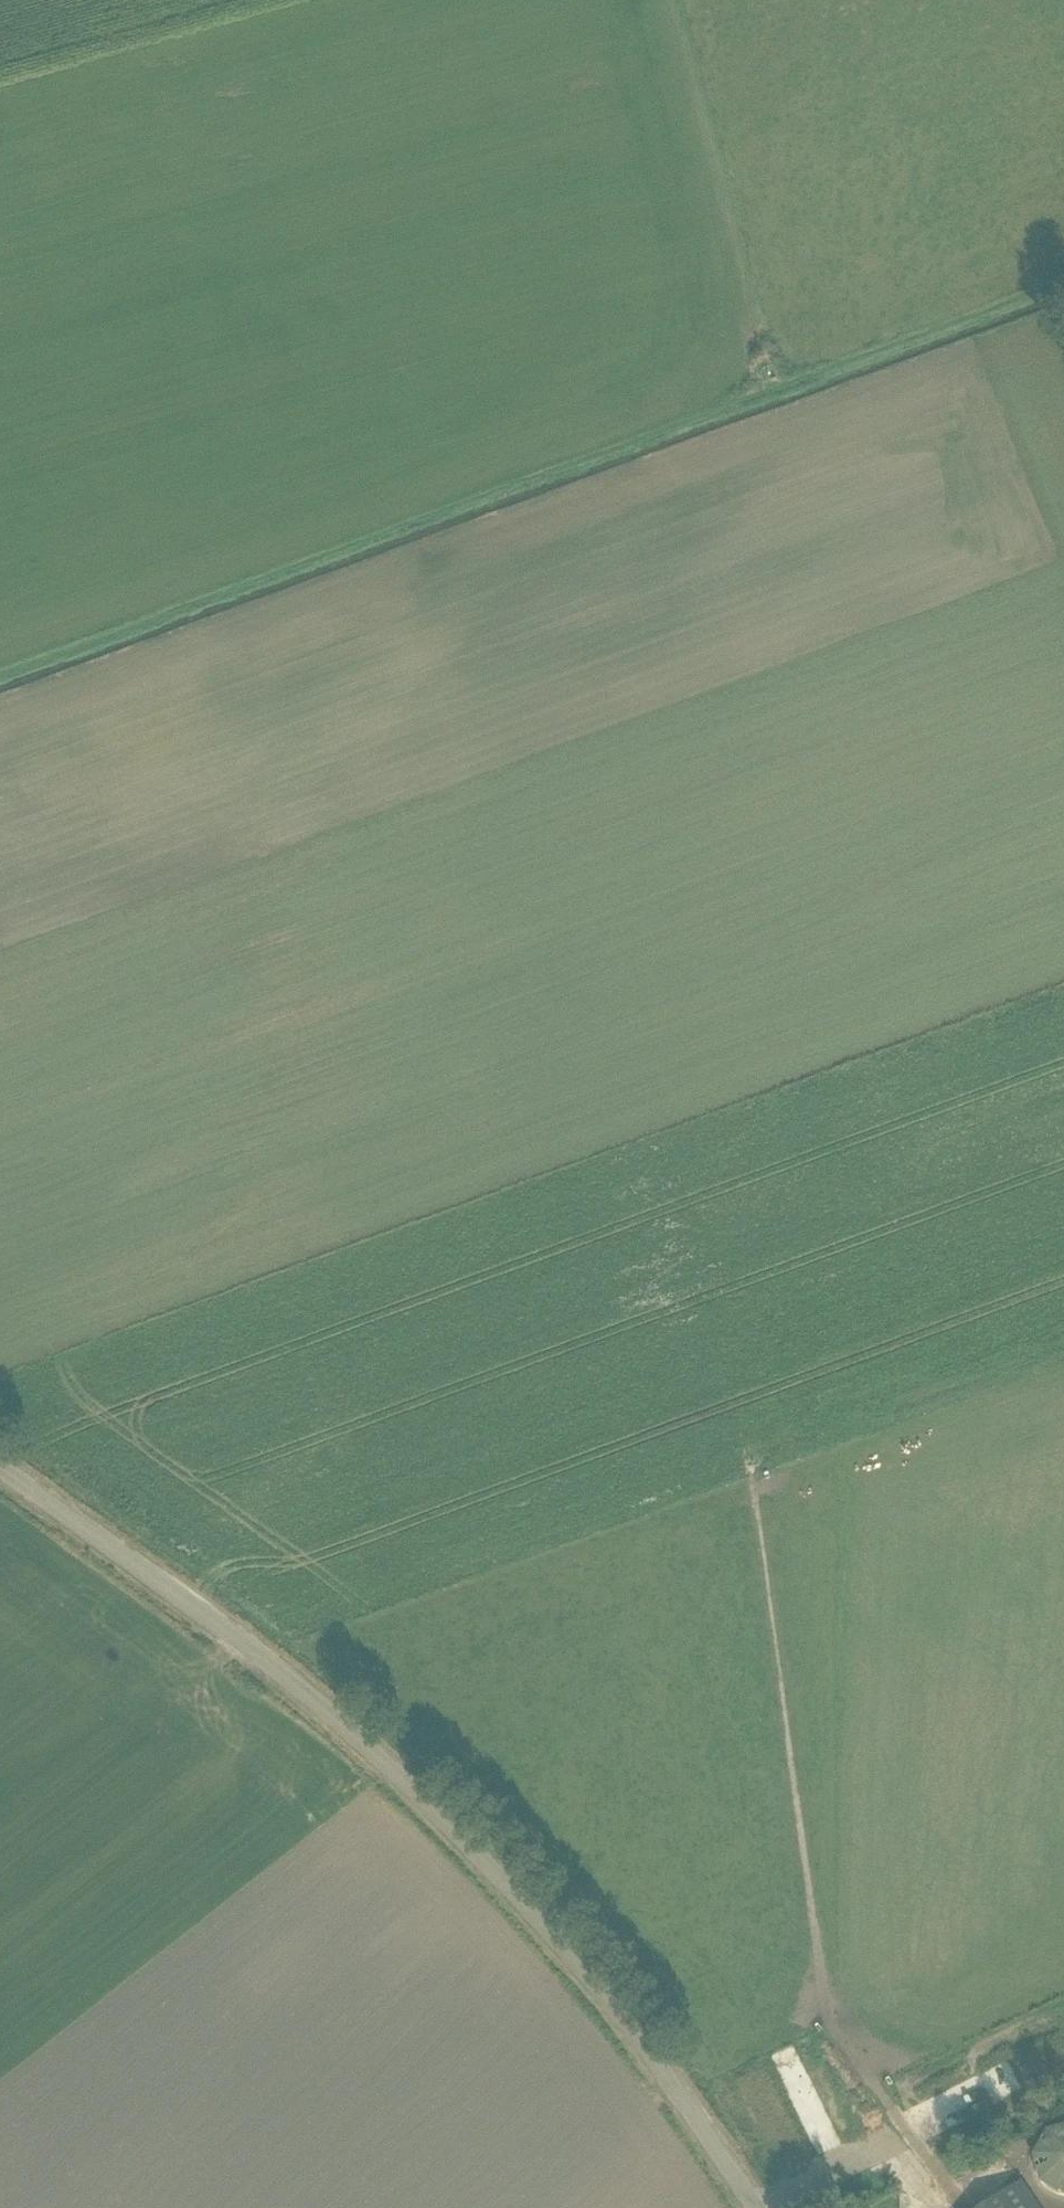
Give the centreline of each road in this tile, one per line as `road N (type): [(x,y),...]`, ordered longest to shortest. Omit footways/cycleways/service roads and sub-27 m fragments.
road 1 (unclassified): [(756,2207),(605,1992),(426,1803),(300,1690),(0,1467)]

